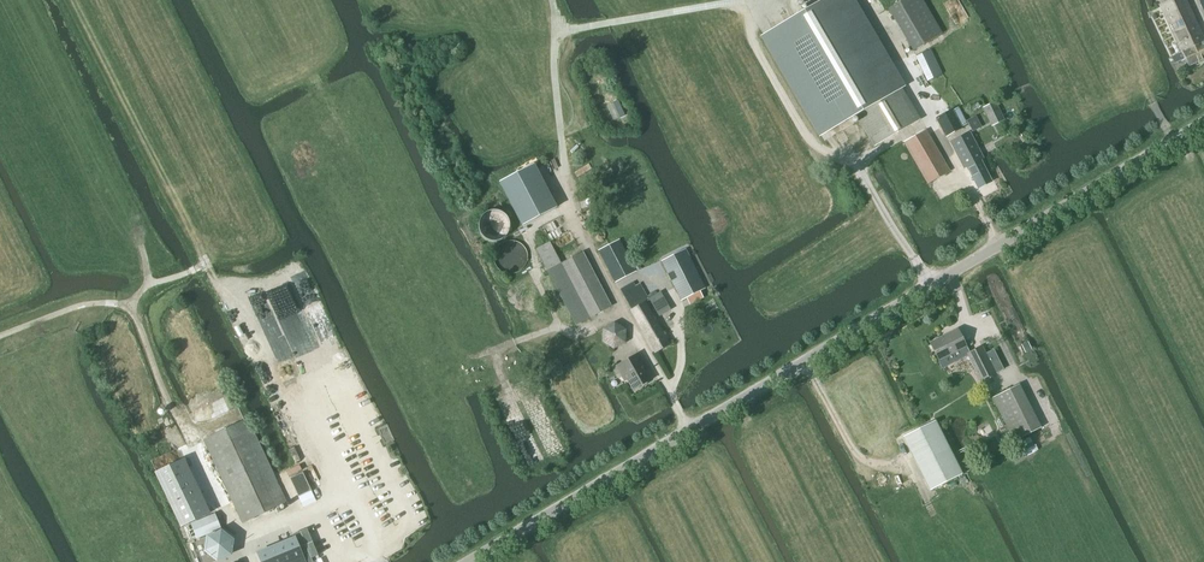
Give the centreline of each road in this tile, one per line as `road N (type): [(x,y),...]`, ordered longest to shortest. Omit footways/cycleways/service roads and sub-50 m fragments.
road 1 (unclassified): [(460,561),(1203,121)]
road 2 (track): [(555,32),(757,0)]
road 3 (track): [(565,171),(552,0)]

